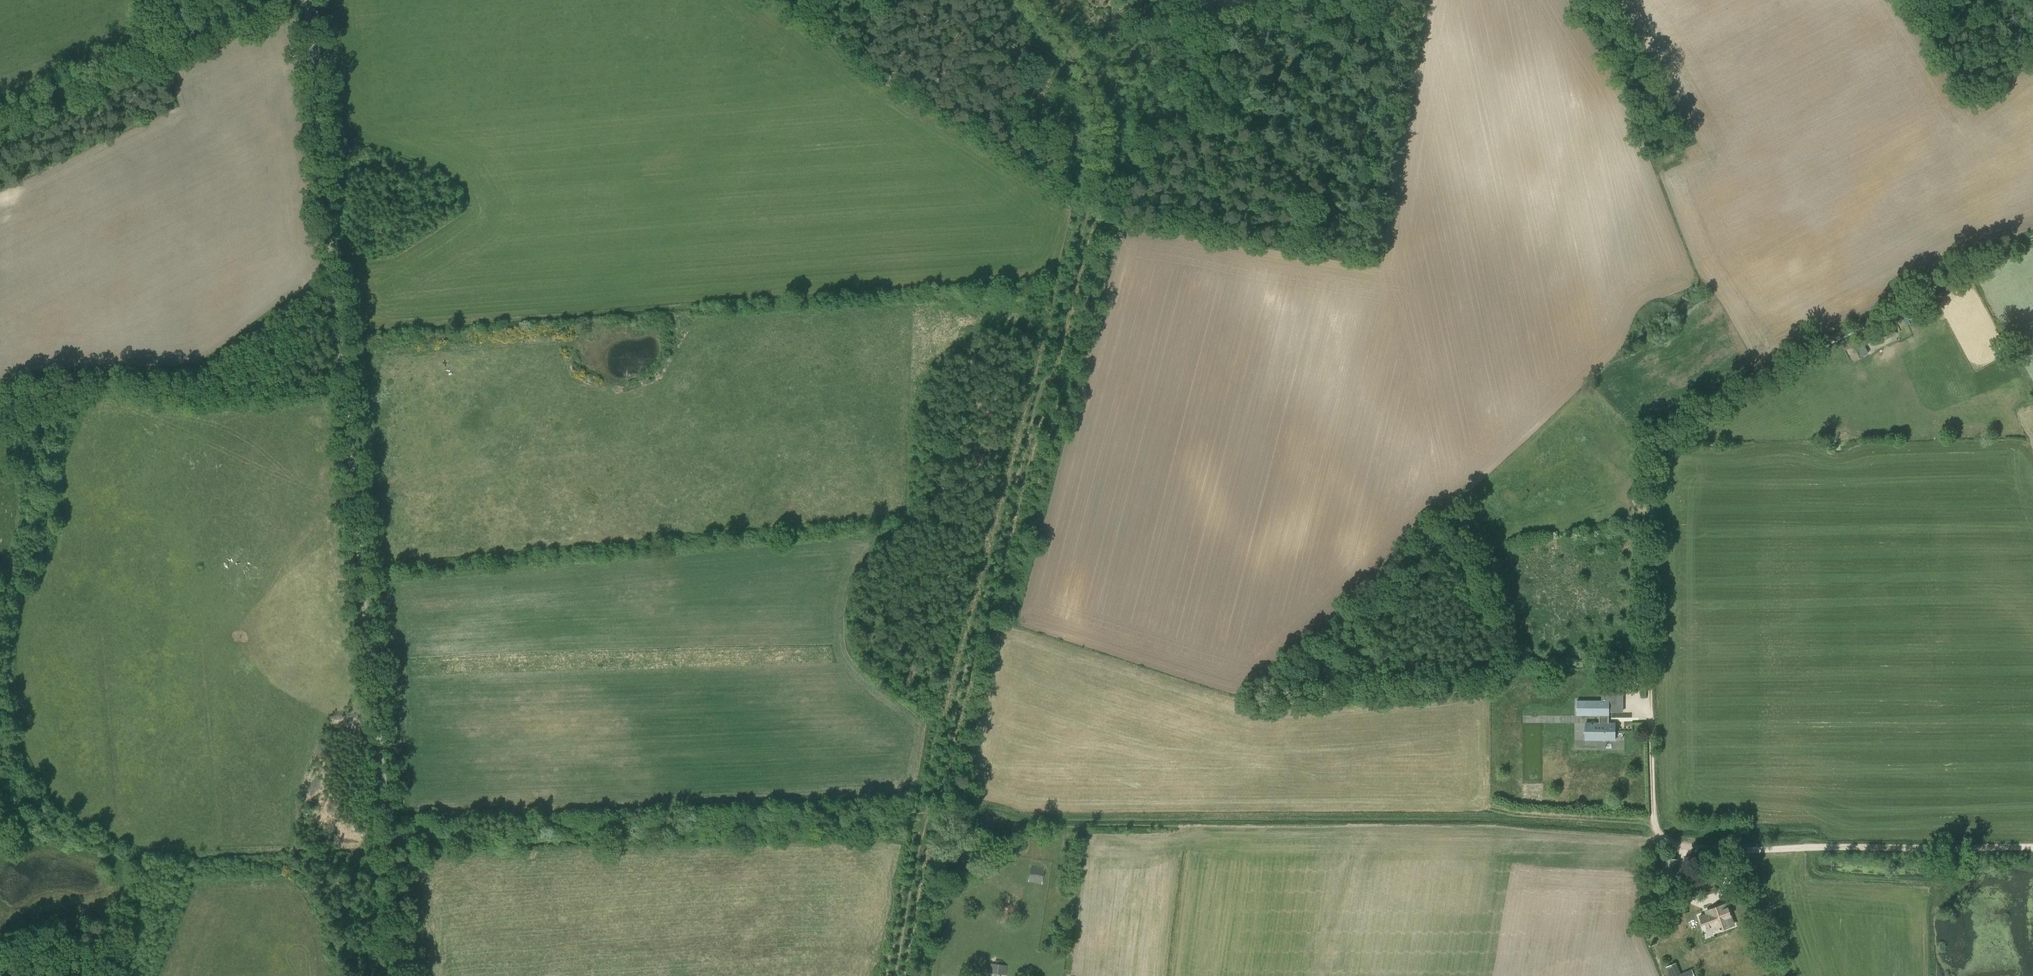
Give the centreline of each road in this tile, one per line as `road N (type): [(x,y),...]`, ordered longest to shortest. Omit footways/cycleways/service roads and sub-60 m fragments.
road 1 (track): [(895,975),(925,820),(1098,174),(1099,119),(1089,83),(1027,0)]
road 2 (track): [(305,0),(399,975)]
road 3 (track): [(2032,847),(1752,850),(1662,840),(1653,825),(1646,526)]
road 4 (track): [(1871,322),(2032,237)]

